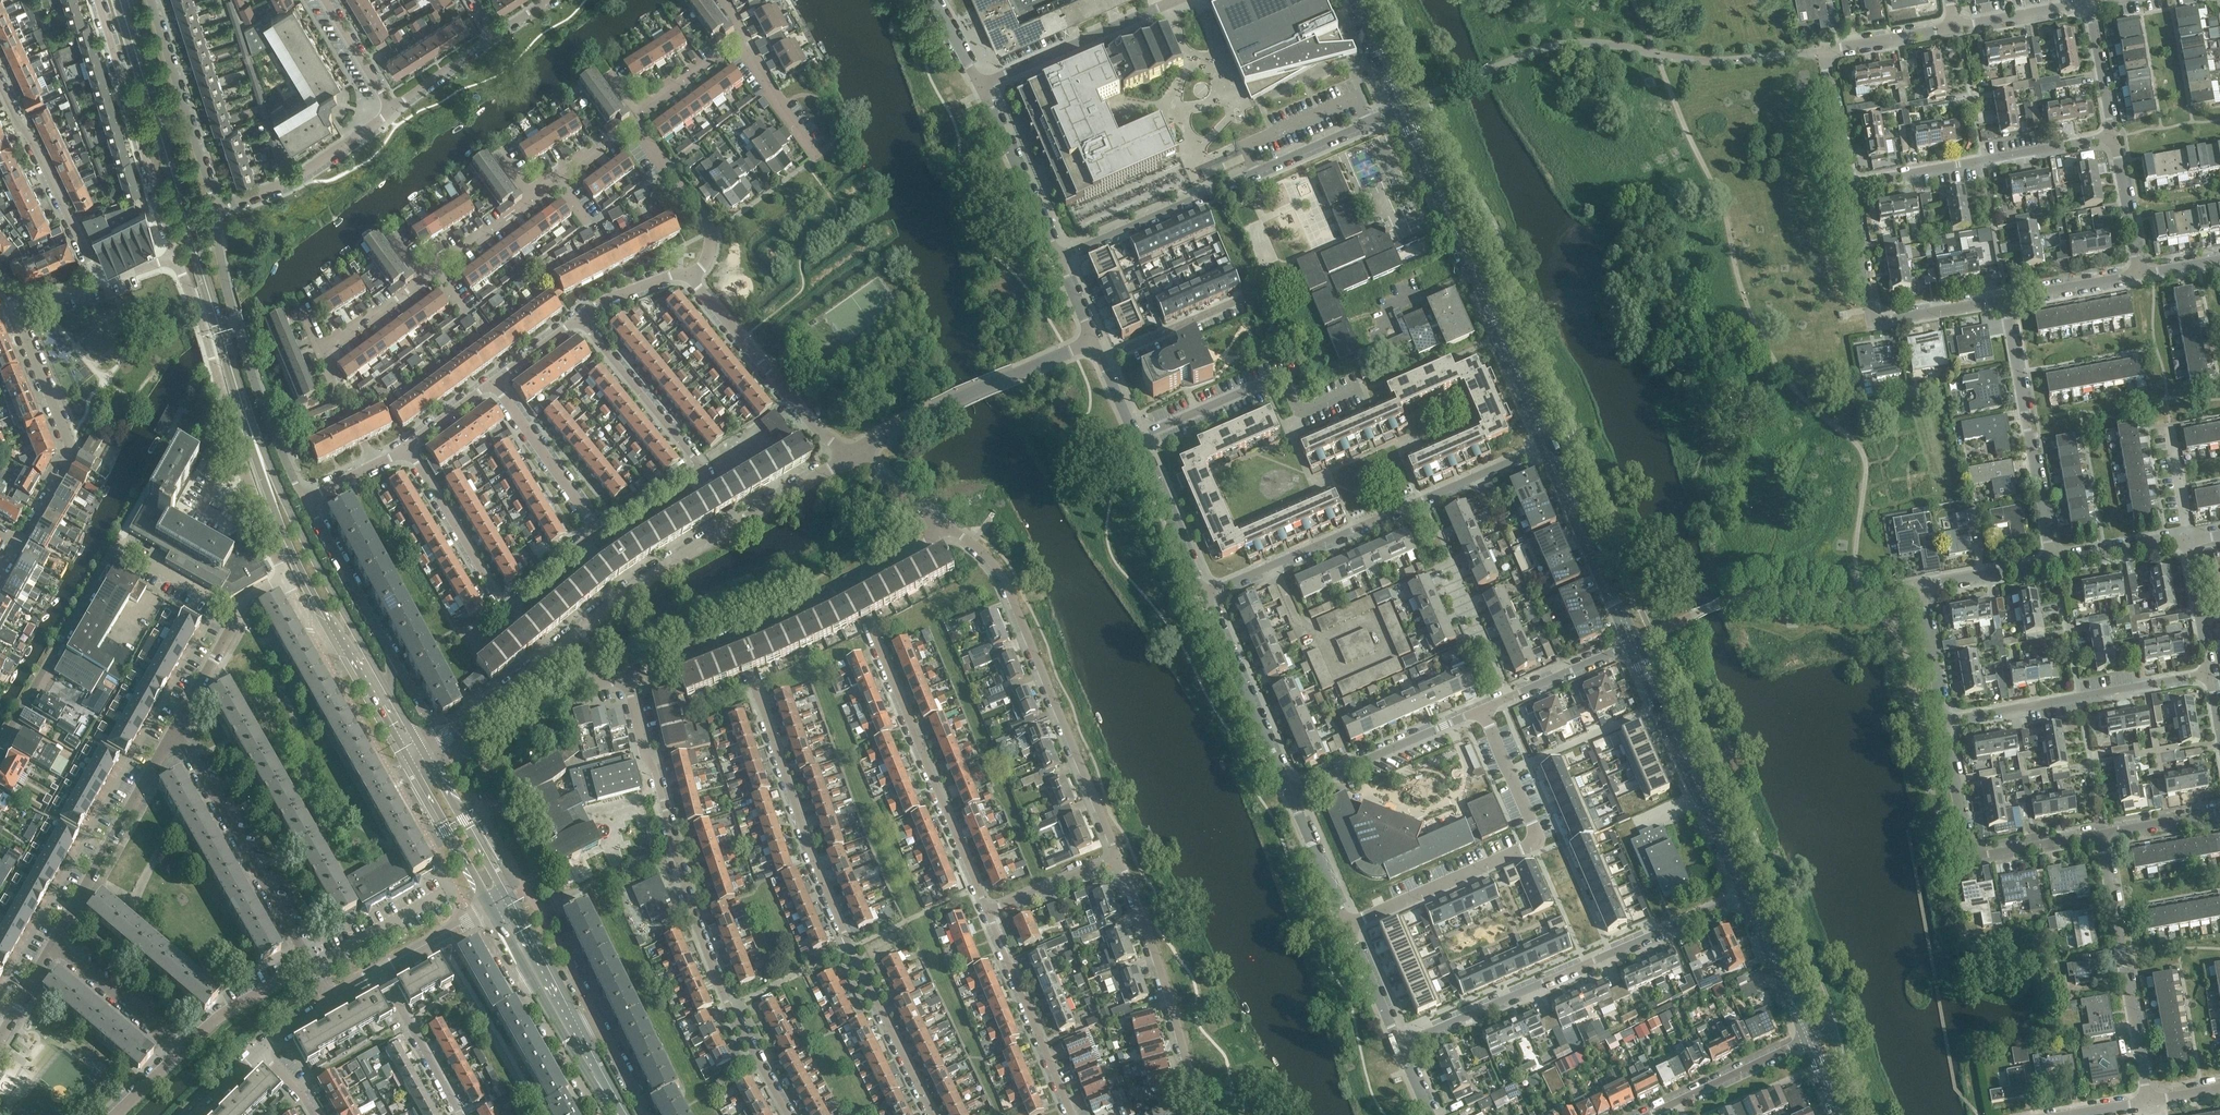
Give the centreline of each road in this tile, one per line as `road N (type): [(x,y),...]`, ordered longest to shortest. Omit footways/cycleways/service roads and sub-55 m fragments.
road 1 (residential): [(734,635),(815,863),(931,1114)]
road 2 (secondary): [(260,453),(118,0)]
road 3 (residential): [(789,1114),(696,923),(626,680)]
road 4 (residential): [(1120,856),(998,567),(944,525)]
road 5 (residential): [(1746,895),(1398,1046)]
road 6 (residential): [(1055,254),(1399,113)]
road 7 (residential): [(240,612),(122,548),(105,564),(0,747)]
road 8 (residential): [(1543,448),(1206,593)]
road 9 (residential): [(1488,704),(1547,838),(1346,926)]
road 10 (residential): [(1543,448),(1399,113)]
road 11 (residential): [(849,583),(988,911)]
road 12 (residential): [(175,257),(285,578)]
road 13 (residential): [(307,499),(238,334),(211,212)]
road 14 (residential): [(2054,565),(2007,295)]
road 15 (residential): [(1943,723),(1920,588),(2054,565)]
road 16 (residential): [(850,458),(935,410),(1093,340)]
road 17 (residential): [(2148,1101),(2100,835)]
road 18 (residential): [(1137,439),(1282,376),(1300,415),(1363,387)]
road 19 (residential): [(1943,723),(2209,677)]
road 20 (residential): [(96,0),(175,257)]
road 21 (residential): [(175,730),(308,962)]
road 22 (secondary): [(387,688),(260,453)]
road 23 (residential): [(1852,179),(2114,136)]
road 24 (residential): [(1852,179),(1827,49),(1957,26)]
road 25 (residential): [(47,953),(175,730)]
road 26 (residential): [(19,542),(66,459),(13,313)]
road 27 (residential): [(850,458),(786,398),(688,274)]
road 28 (residential): [(1193,1088),(1120,856)]
road 29 (residential): [(106,281),(0,79)]
road 30 (residential): [(211,212),(150,0)]
road 31 (residential): [(988,911),(1072,1114)]
road 32 (residential): [(1287,791),(1488,704)]
road 33 (residential): [(1287,791),(1206,593)]
road 34 (residential): [(1175,0),(978,83)]
road 35 (residential): [(1635,640),(1543,448)]
road 36 (secondary): [(260,453),(281,526),(346,646)]
road 37 (residential): [(563,646),(629,588),(734,525)]
road 38 (residential): [(391,111),(292,182),(211,212)]
road 39 (residential): [(698,466),(580,318)]
road 40 (residential): [(402,451),(506,609)]
road 41 (residential): [(1055,254),(978,83)]
road 42 (residential): [(598,528),(489,383)]
road 43 (residential): [(394,657),(307,499)]
road 44 (residential): [(1649,1114),(1808,1038)]
road 45 (unclassified): [(1703,797),(1635,640)]
road 46 (secondary): [(508,900),(423,752)]
road 47 (secondary): [(407,762),(493,908)]
road 48 (residential): [(1206,593),(1137,439)]
road 49 (residential): [(172,1058),(234,1006),(308,962)]
road 50 (residential): [(378,970),(458,1114)]
road 51 (residential): [(172,1058),(47,953)]
road 52 (residential): [(1488,704),(1635,640)]
road 53 (residential): [(1102,361),(1247,299)]
road 54 (unclassified): [(1808,1038),(1746,895)]
road 55 (residential): [(518,982),(597,1114)]
road 56 (residential): [(423,752),(542,661)]
road 57 (residential): [(1346,926),(1287,791)]
road 58 (residential): [(988,911),(1120,856)]
road 59 (residential): [(1963,840),(1989,855),(2100,835)]
road 60 (residential): [(1879,317),(1852,179)]
road 61 (residential): [(2137,272),(2114,136)]
road 62 (residential): [(1957,26),(2092,1)]
road 63 (residential): [(2114,136),(2092,1)]
road 64 (residential): [(2054,565),(2188,541)]
road 65 (residential): [(175,730),(240,612)]
road 66 (secondary): [(571,1019),(508,900)]
road 67 (residential): [(734,525),(850,458)]
road 68 (residential): [(2007,295),(2137,272)]
road 69 (secondary): [(346,646),(407,762)]
road 70 (residential): [(688,274),(705,264),(713,237),(667,168)]
road 71 (residential): [(1398,1046),(1346,926)]
road 72 (residential): [(378,970),(493,908)]
road 73 (residential): [(637,112),(742,35)]
road 74 (residential): [(1879,317),(2007,295)]
road 75 (residential): [(494,33),(391,111)]
road 76 (residential): [(391,111),(325,0)]
road 77 (residential): [(809,144),(742,35)]
road 78 (residential): [(849,583),(734,635)]
road 79 (secondary): [(530,976),(571,1050),(597,1080)]
road 80 (residential): [(320,352),(421,280)]
road 81 (unclassified): [(1399,113),(1350,0)]
road 82 (residential): [(598,528),(506,609)]
road 83 (residential): [(2100,835),(2219,815)]

